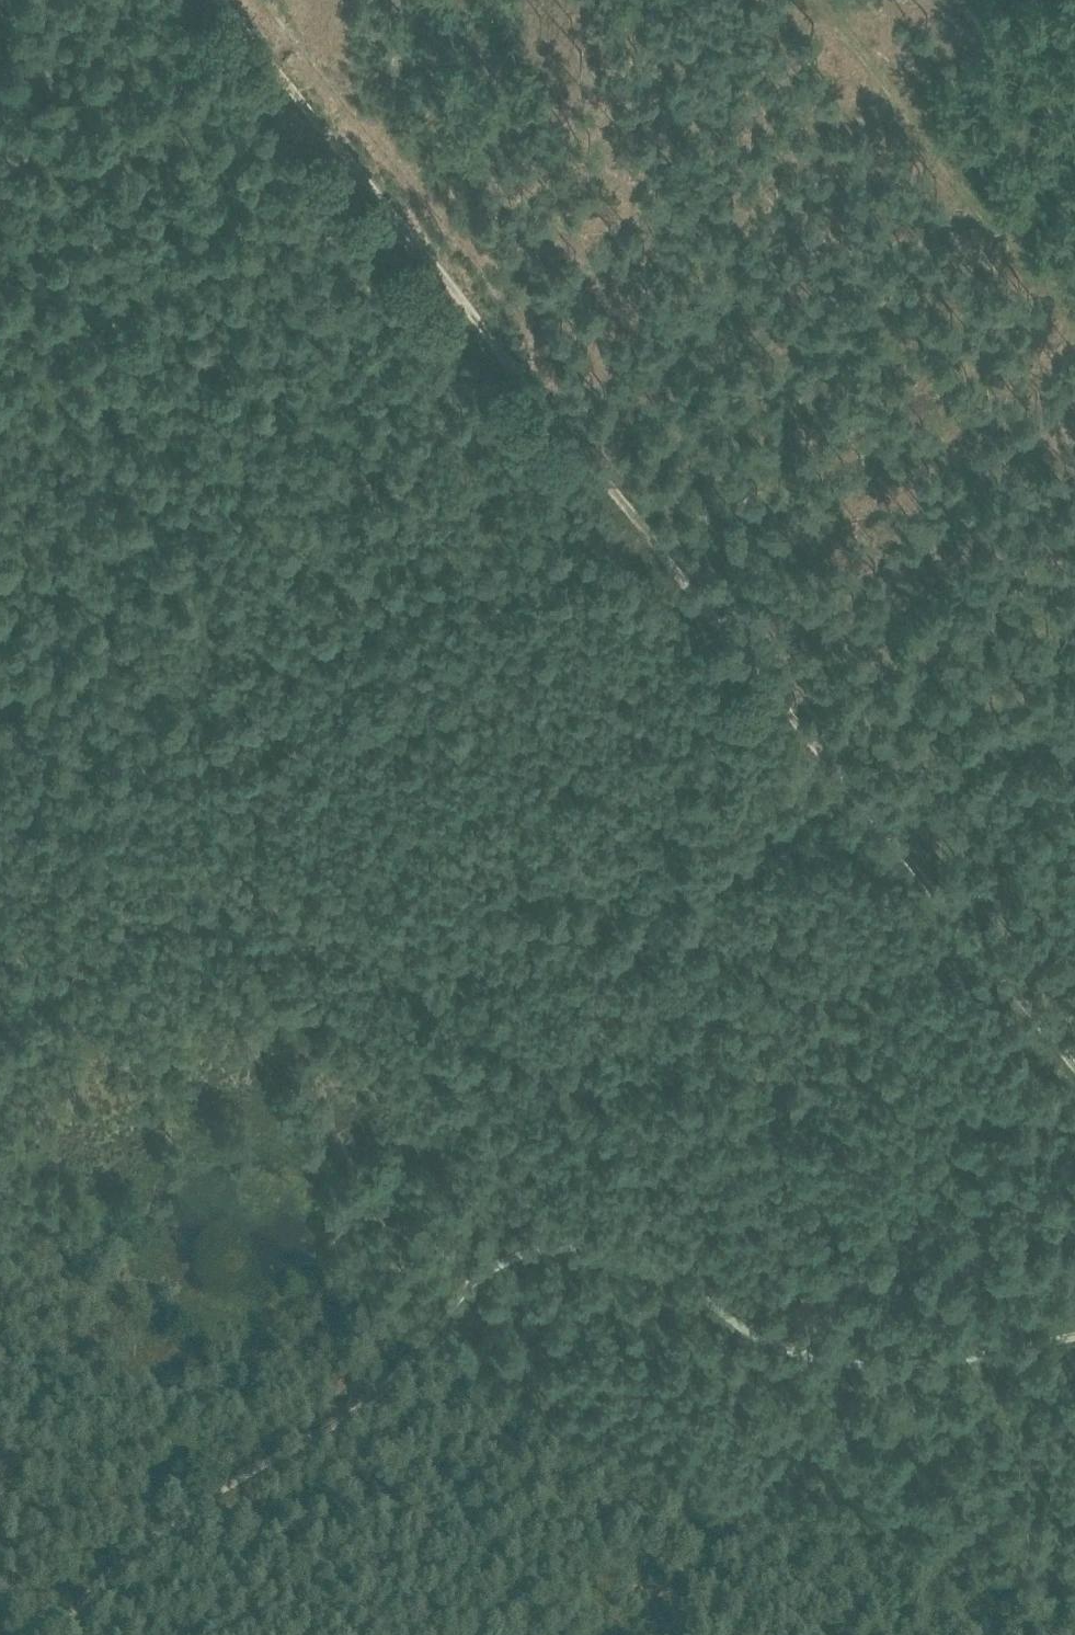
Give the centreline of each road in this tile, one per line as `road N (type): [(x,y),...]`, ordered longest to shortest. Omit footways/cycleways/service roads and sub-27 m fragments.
road 1 (track): [(1074,1066),(242,0)]
road 2 (track): [(1074,1333),(919,1365),(872,1362),(766,1333),(622,1247),(533,1247),(474,1272),(391,1383),(344,1423),(250,1474),(60,1634)]

